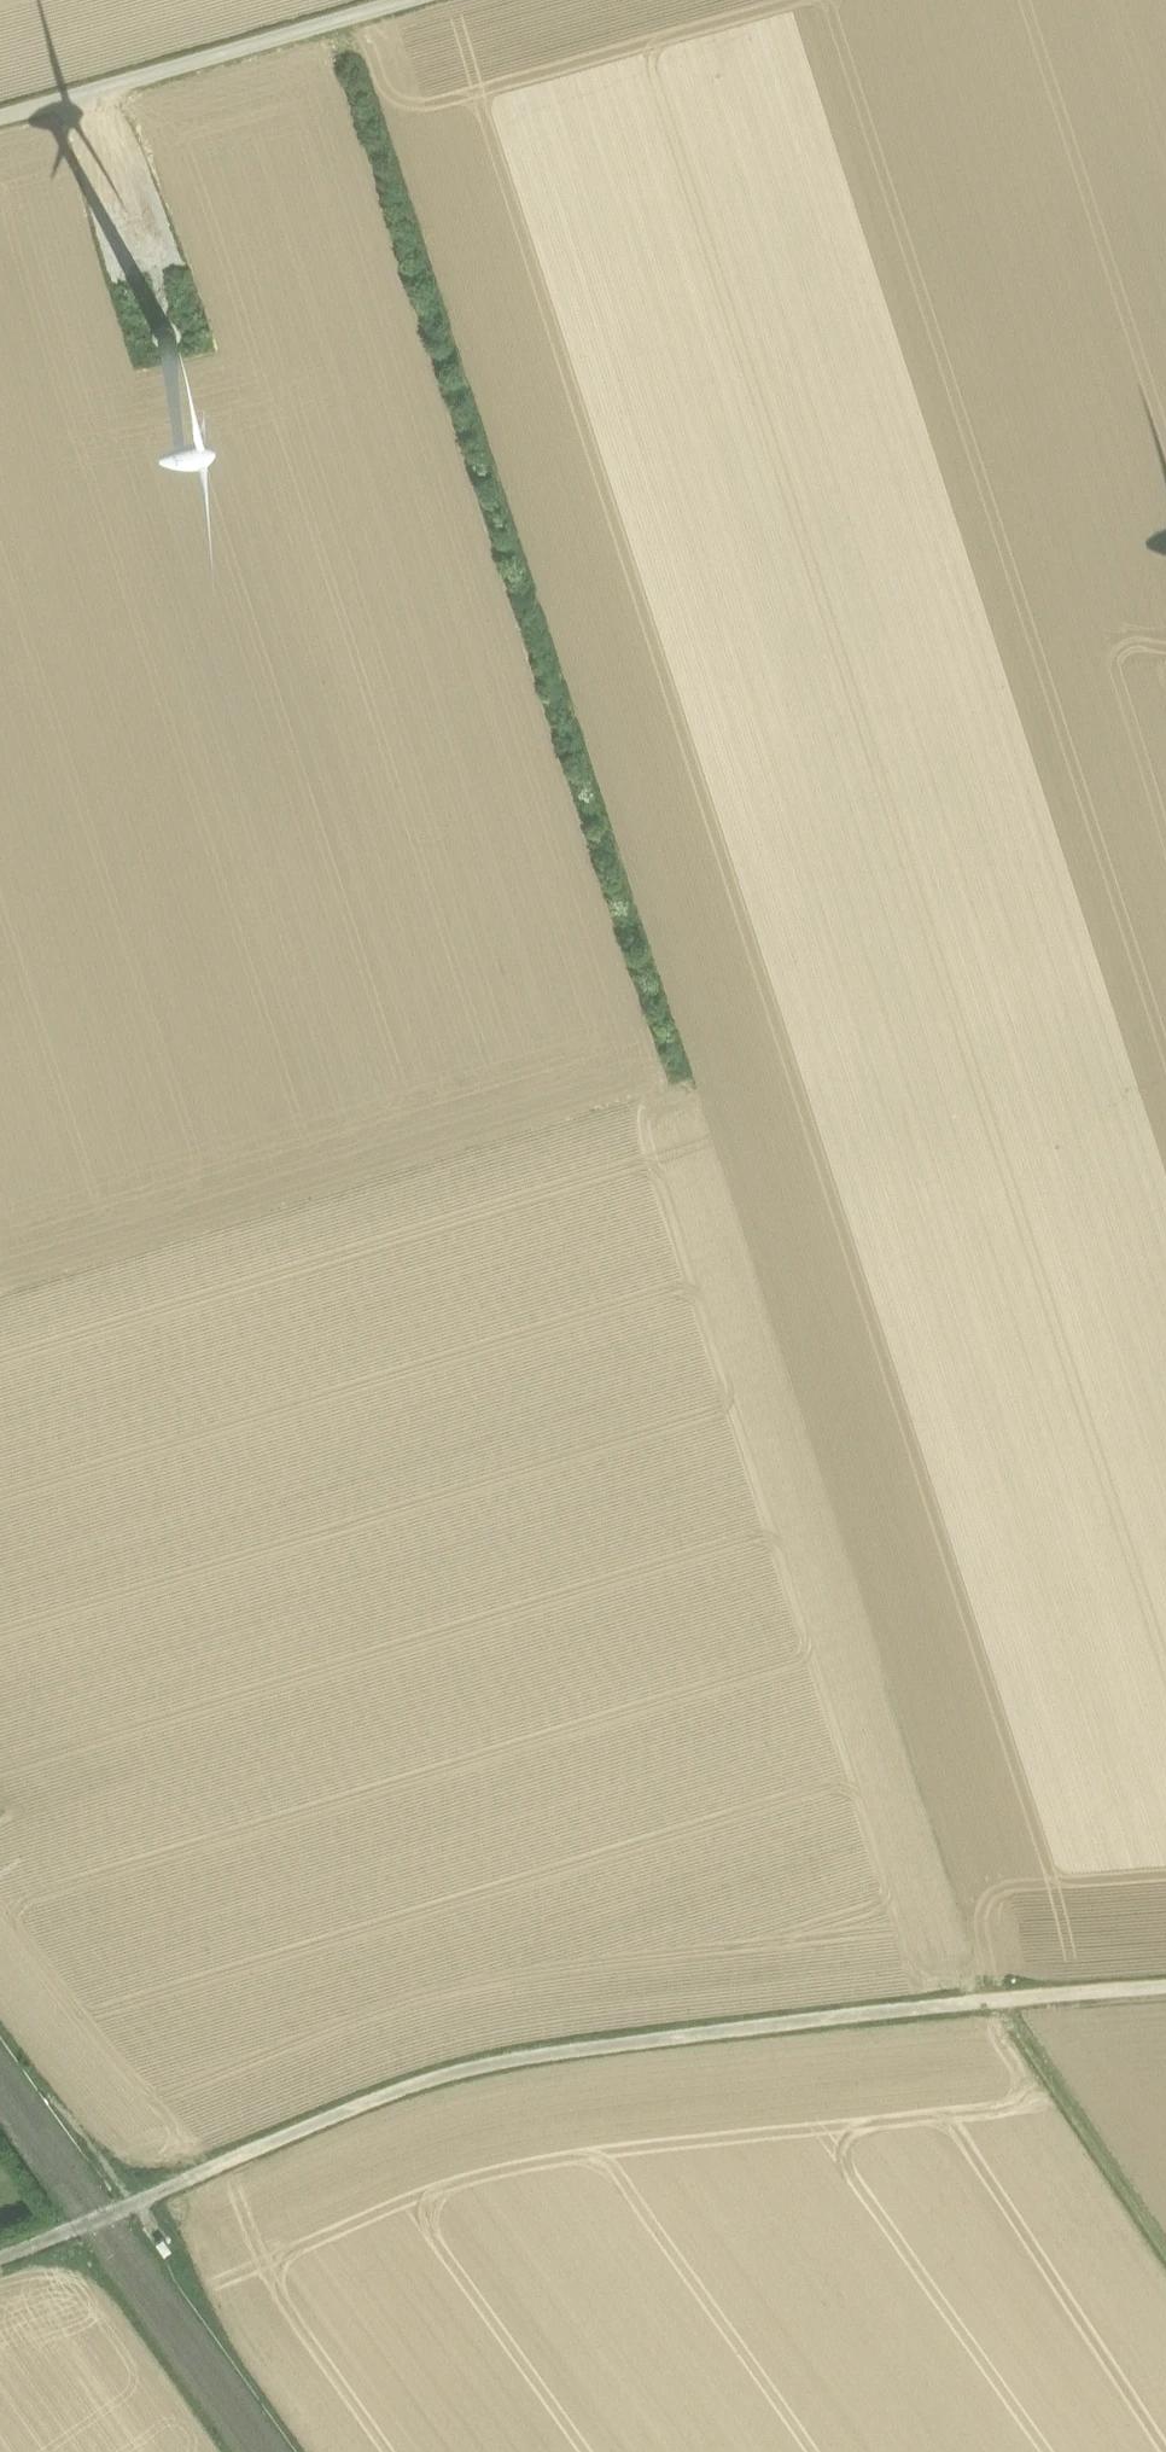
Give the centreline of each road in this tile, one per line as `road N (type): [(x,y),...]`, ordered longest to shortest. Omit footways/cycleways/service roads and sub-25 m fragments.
road 1 (unclassified): [(1165,1987),(900,2008),(467,2064),(0,2256)]
road 2 (unclassified): [(410,0),(0,117)]
road 3 (track): [(85,93),(156,311)]

